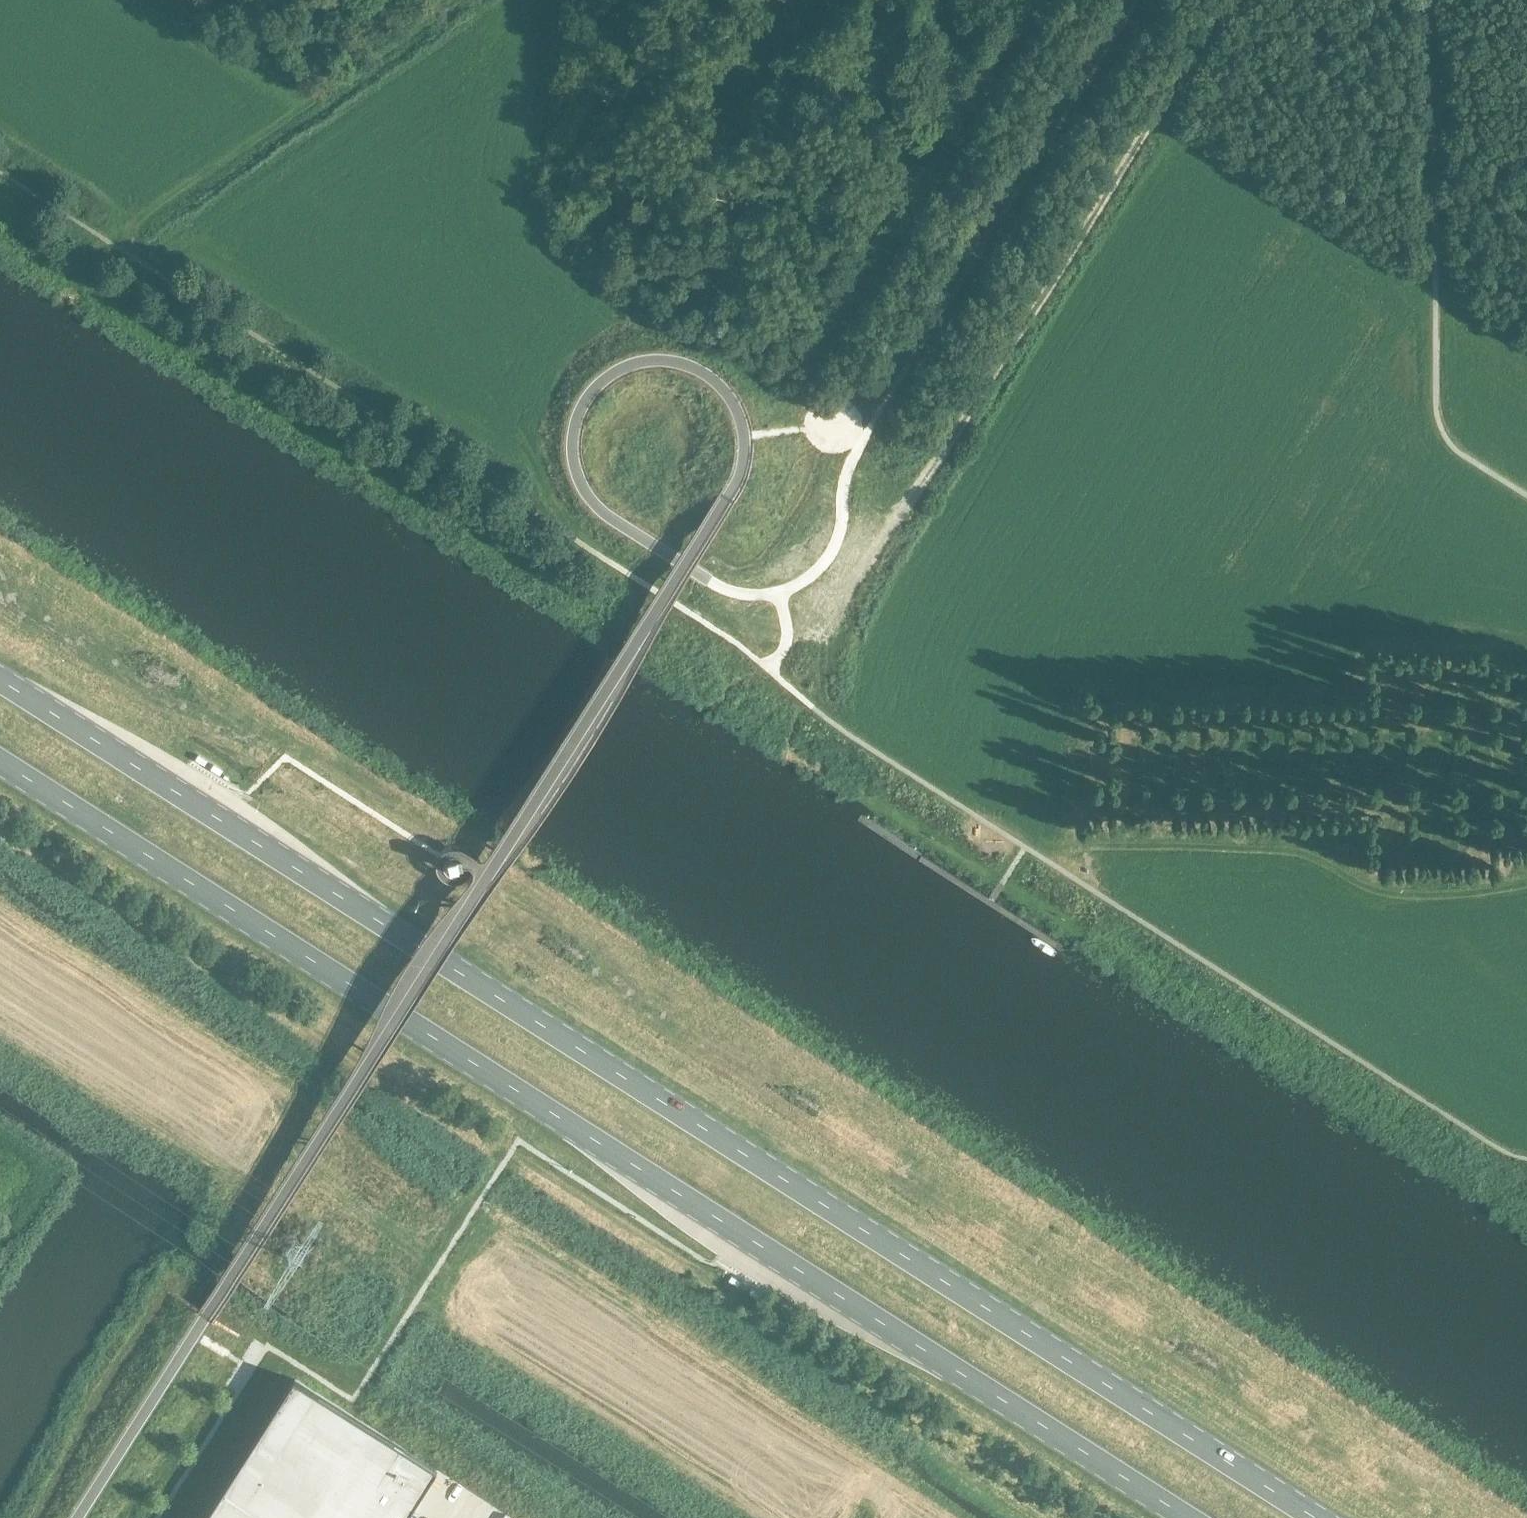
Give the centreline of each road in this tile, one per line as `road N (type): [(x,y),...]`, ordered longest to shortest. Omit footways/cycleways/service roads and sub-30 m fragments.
road 1 (primary): [(1321,1517),(0,677)]
road 2 (primary): [(0,759),(1188,1517)]
road 3 (track): [(1228,0),(892,531),(846,588),(788,638)]

